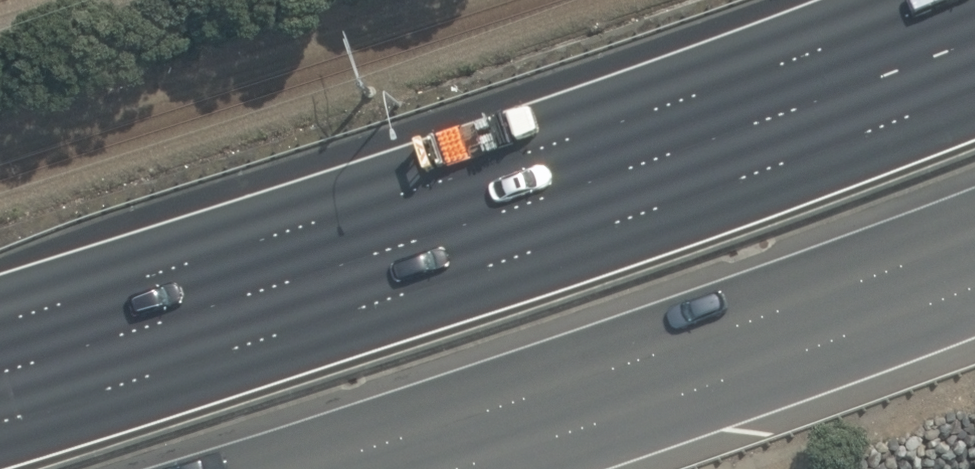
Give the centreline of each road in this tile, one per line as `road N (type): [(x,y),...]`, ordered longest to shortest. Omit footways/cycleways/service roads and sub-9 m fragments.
road 1 (motorway): [(0,418),(624,221),(974,88)]
road 2 (motorway): [(974,226),(700,335),(281,468)]

